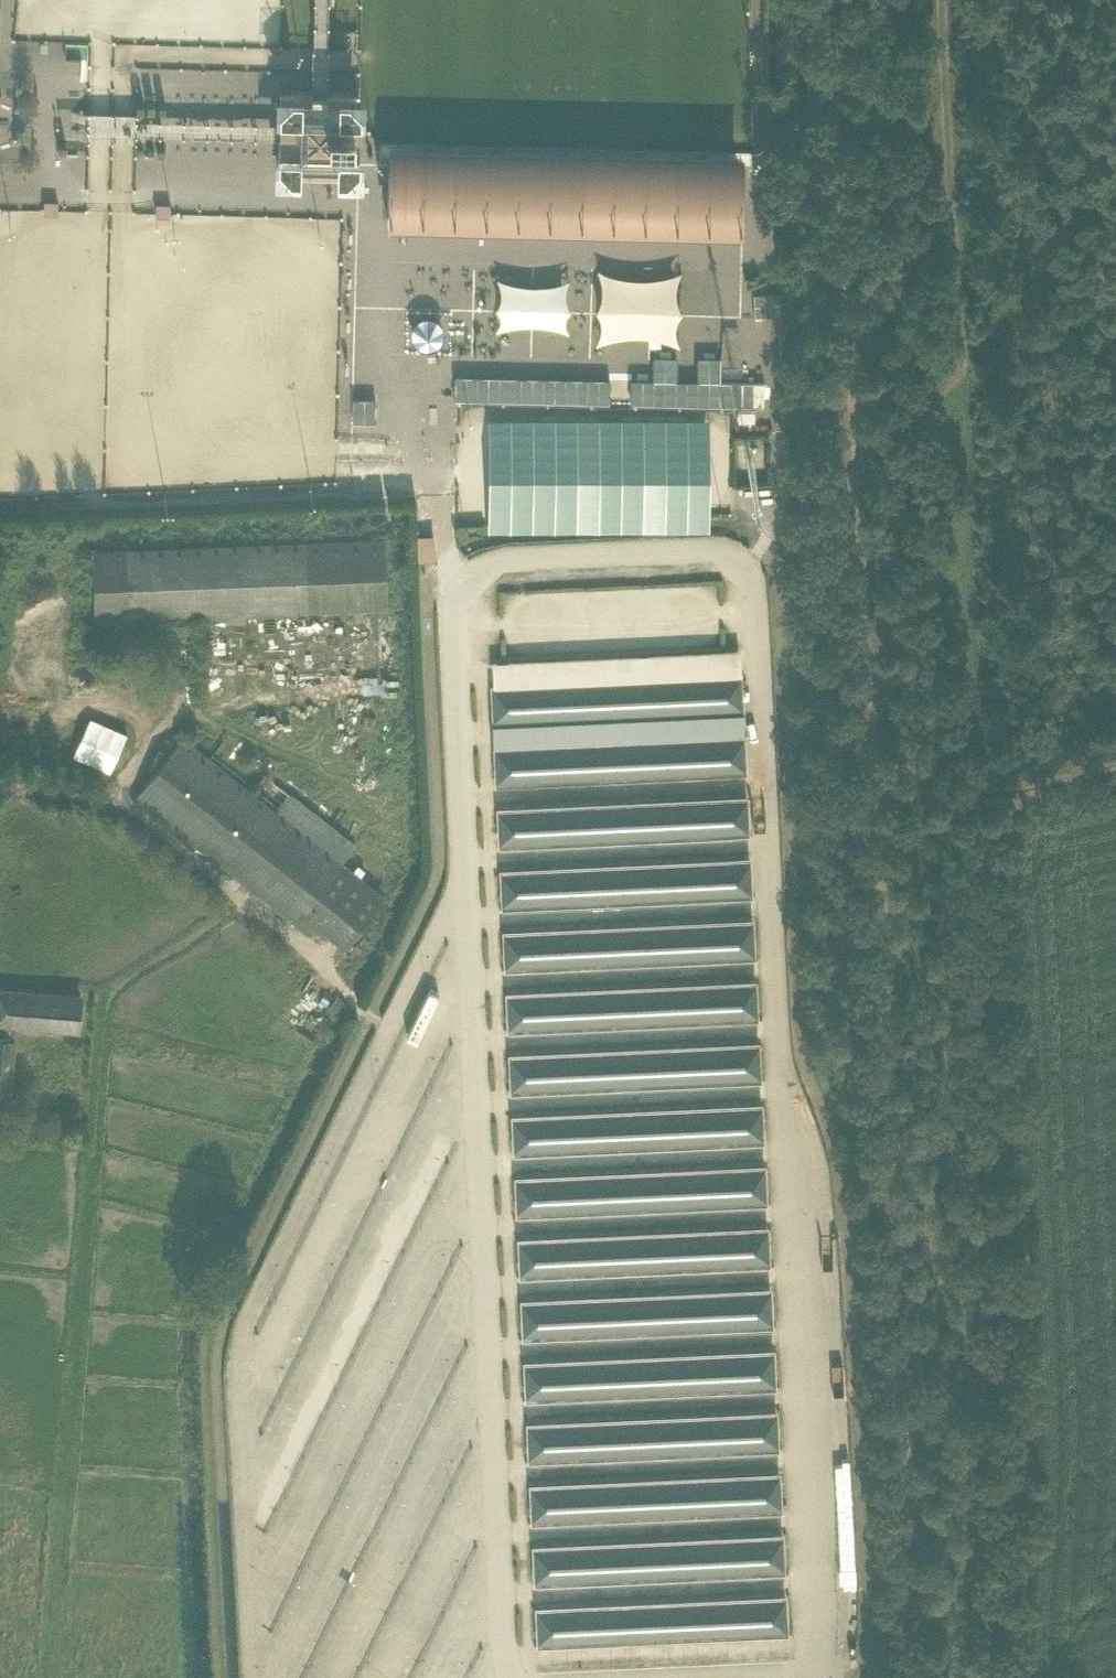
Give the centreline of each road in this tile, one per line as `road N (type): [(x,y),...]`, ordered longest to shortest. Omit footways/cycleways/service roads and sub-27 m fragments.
road 1 (track): [(975,780),(940,849),(982,1677)]
road 2 (track): [(877,813),(919,1677)]
road 3 (track): [(835,0),(877,813)]
road 4 (track): [(975,780),(1115,746)]

